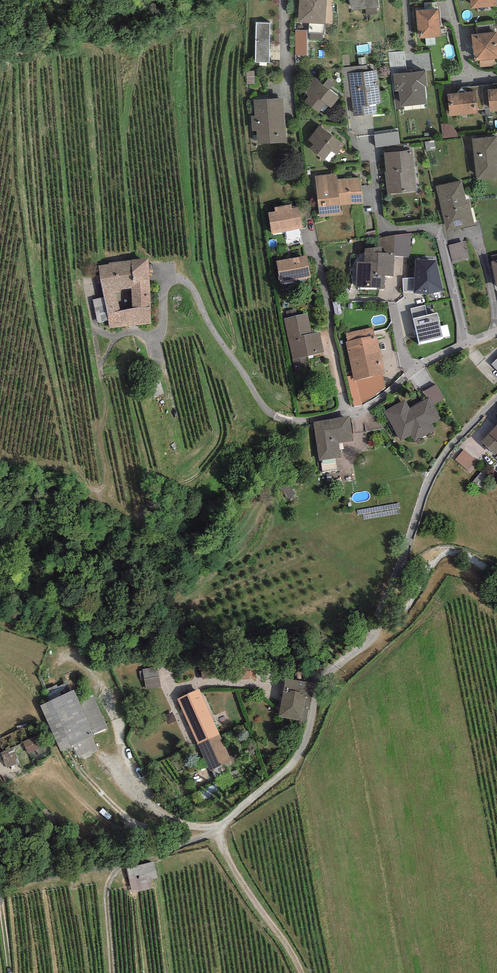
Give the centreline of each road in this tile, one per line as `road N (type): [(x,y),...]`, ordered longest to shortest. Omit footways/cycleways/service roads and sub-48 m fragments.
road 1 (track): [(307,419),(253,382),(186,278),(170,283),(160,361)]
road 2 (unclassified): [(381,618),(326,683),(312,736),(278,787),(221,832)]
road 3 (residential): [(496,410),(431,481),(381,618)]
road 4 (track): [(221,832),(114,874),(112,972)]
road 5 (residential): [(496,339),(419,365),(372,406),(307,419)]
road 6 (track): [(221,832),(302,972)]

